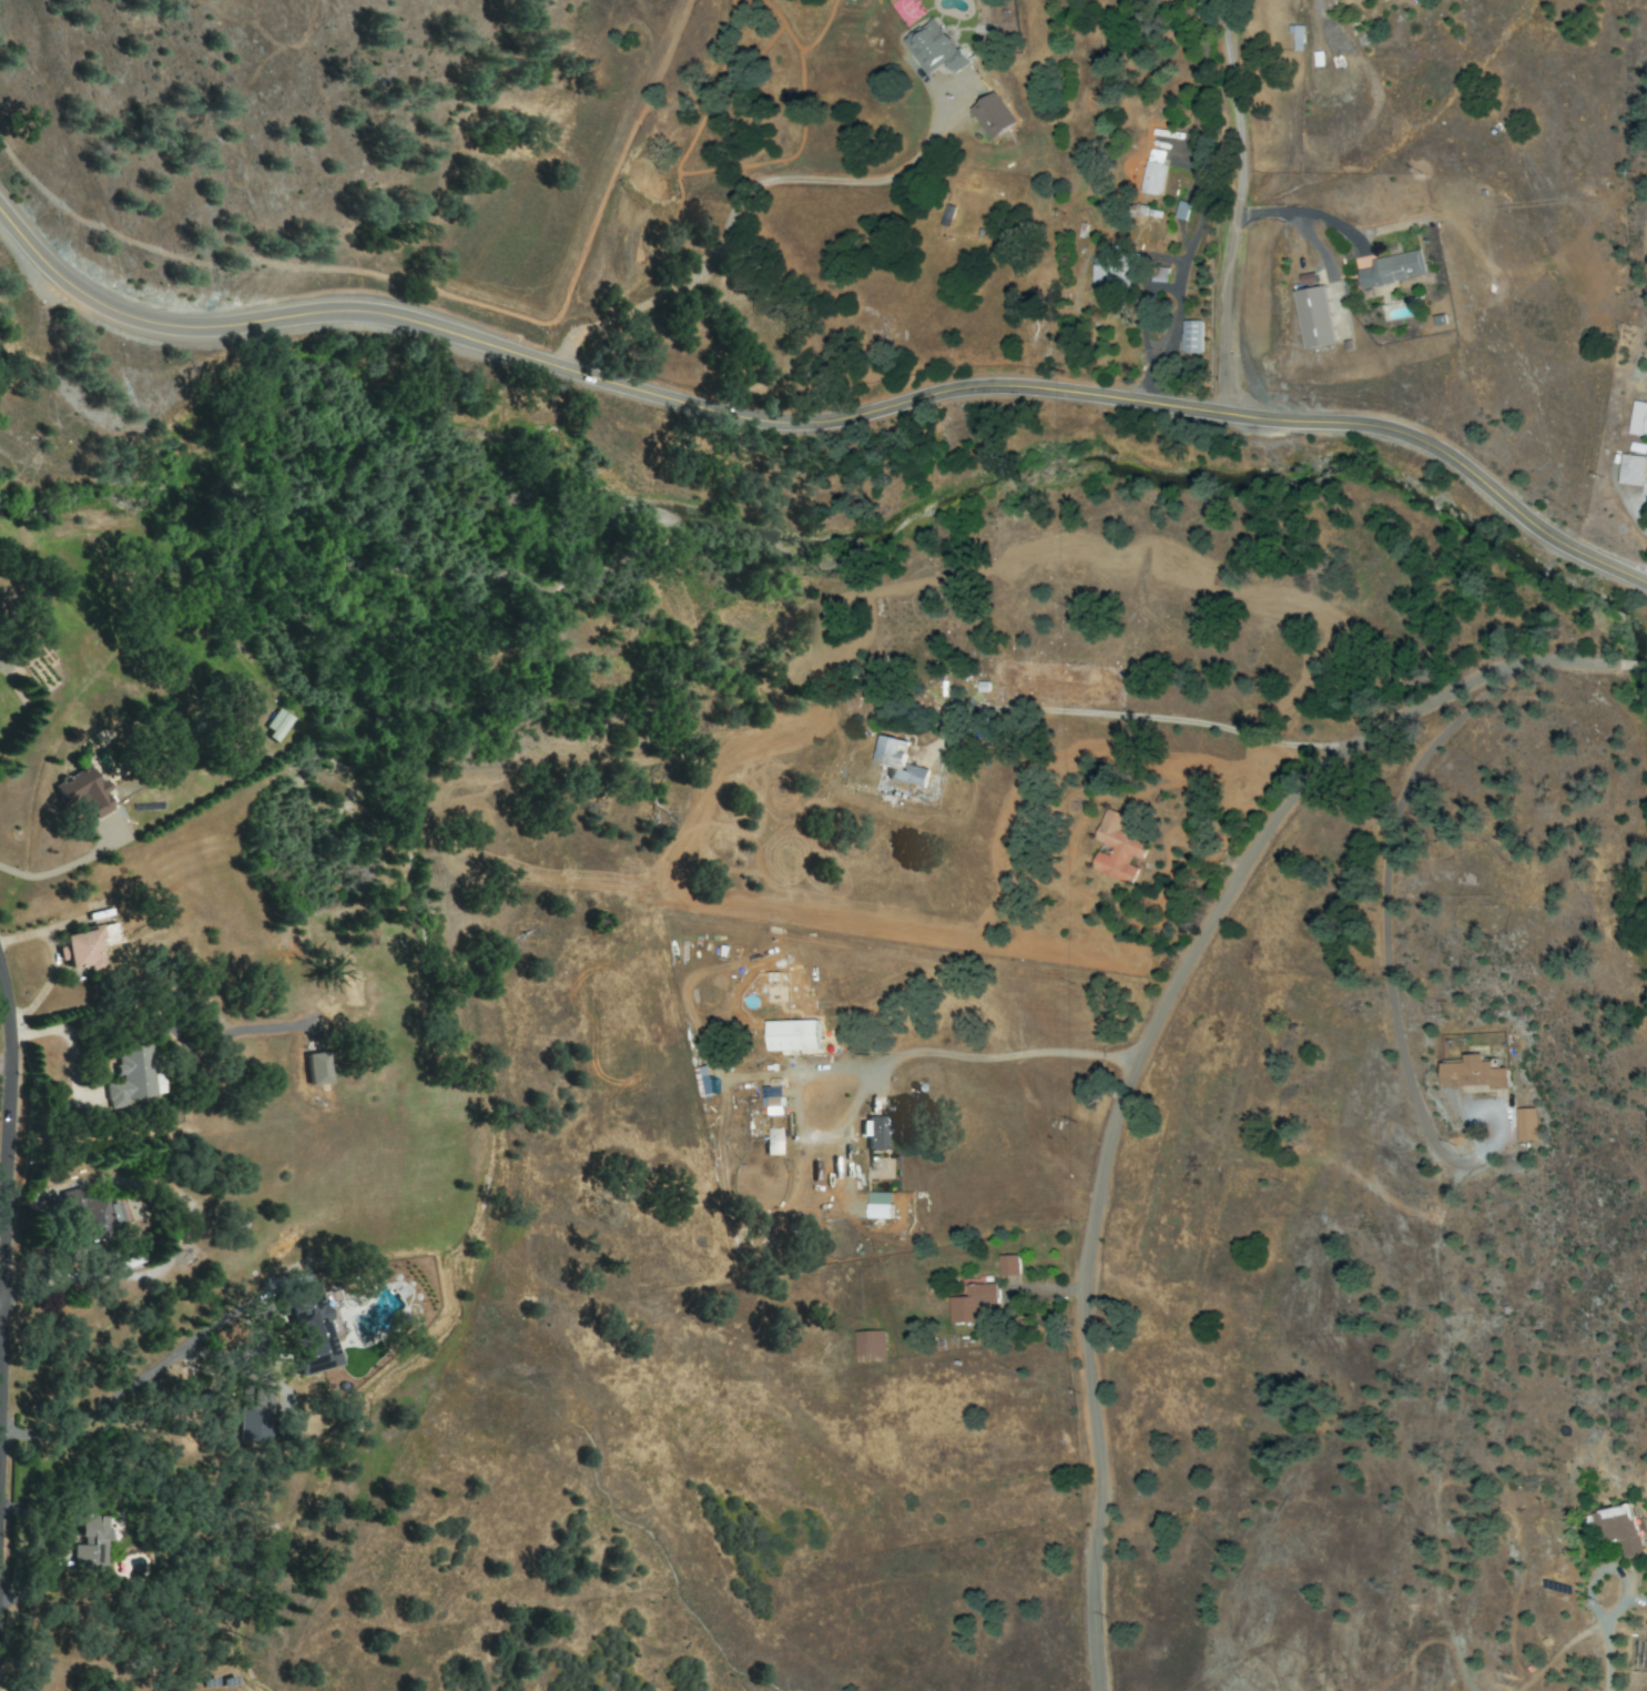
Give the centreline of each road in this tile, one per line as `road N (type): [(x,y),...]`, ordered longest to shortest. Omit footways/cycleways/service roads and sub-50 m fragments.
road 1 (secondary): [(0,217),(37,259),(98,303),(165,325),(383,317),(773,421),(1010,393),(1360,423),(1426,444),(1564,544),(1646,583)]
road 2 (tertiary): [(1102,1690),(1095,1587),(1100,1455),(1082,1318),(1119,1117),(1147,1044),(1230,893),(1321,766),(1507,671),(1618,668)]
road 3 (residential): [(1230,417),(1221,338),(1227,244),(1243,168),(1221,0)]
road 4 (residential): [(0,990),(9,1065),(0,1352)]

